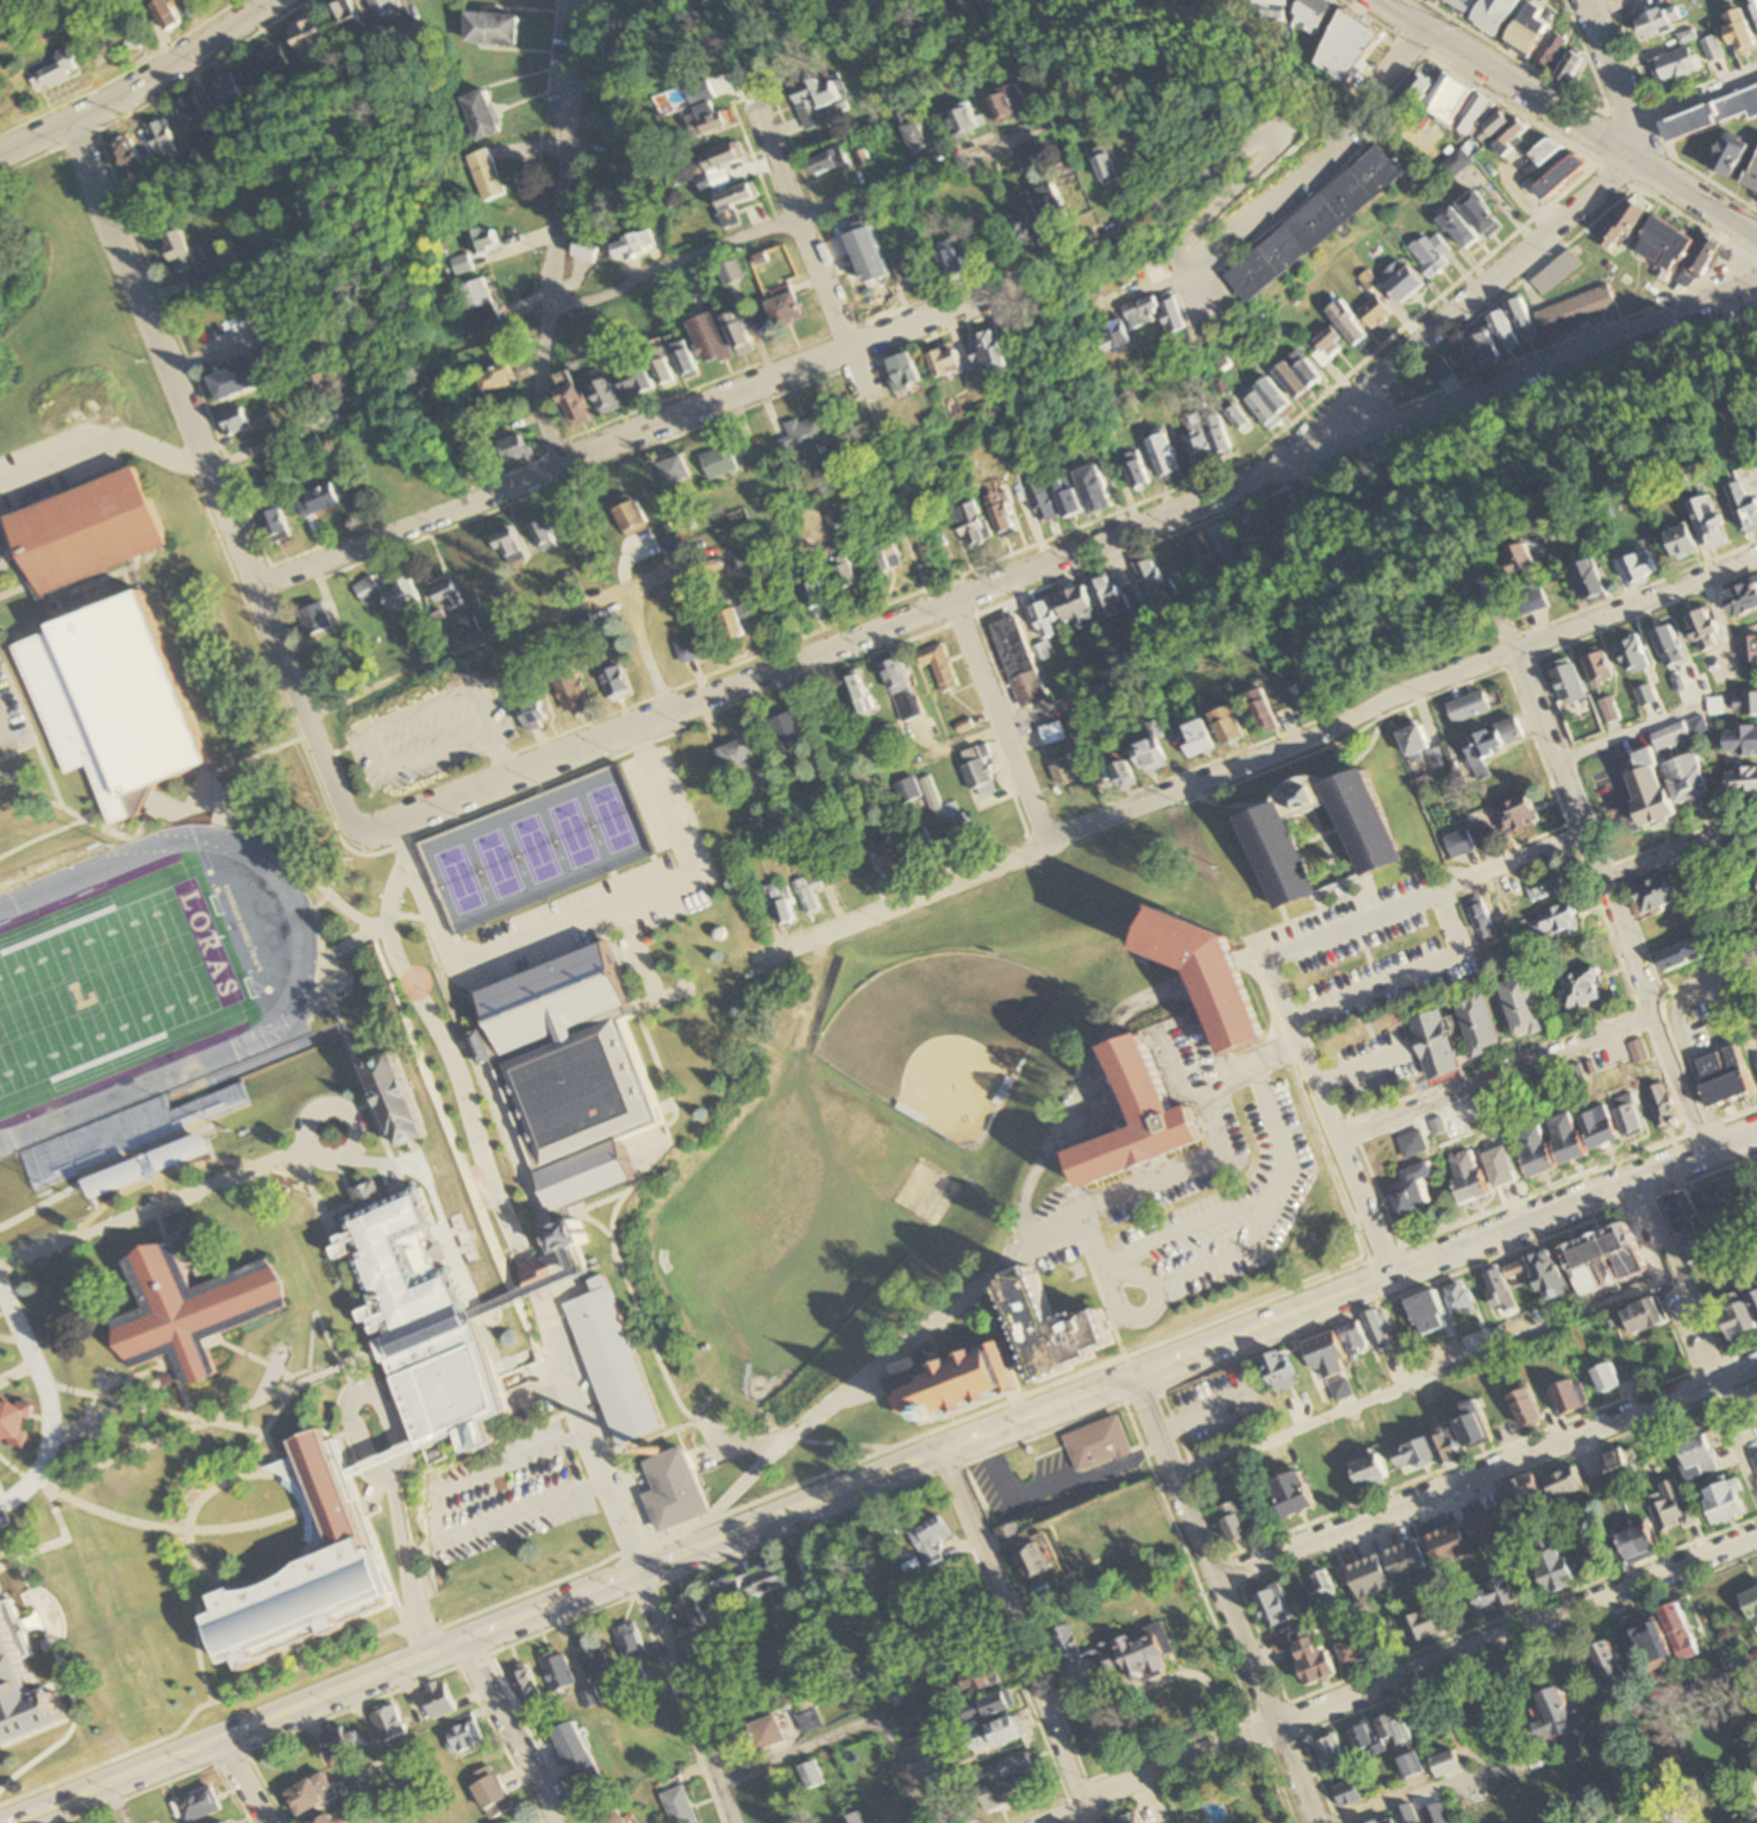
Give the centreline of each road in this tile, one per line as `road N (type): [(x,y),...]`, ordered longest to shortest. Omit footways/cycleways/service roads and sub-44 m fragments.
road 1 (residential): [(1426,30),(1314,161),(1181,268),(1174,246),(1278,138),(1256,142),(1050,272),(263,590)]
road 2 (residential): [(1756,282),(364,837)]
road 3 (secondary): [(1756,1132),(648,1566)]
road 4 (residential): [(1756,559),(763,958)]
road 5 (residential): [(1756,1536),(1041,1822)]
road 6 (residential): [(364,837),(70,131)]
road 7 (secondary): [(648,1566),(16,1822)]
road 8 (residential): [(1756,1362),(1215,1575)]
road 9 (residential): [(1267,477),(1633,158)]
road 10 (residential): [(1315,1822),(1133,1374)]
road 11 (residential): [(567,465),(540,406),(575,0)]
road 12 (residential): [(1655,1020),(1492,583)]
road 13 (tertiary): [(1756,236),(1379,0)]
road 14 (residential): [(1089,1822),(942,1448)]
road 15 (residential): [(870,397),(738,63)]
road 16 (residential): [(1268,967),(1277,956),(1583,832)]
road 17 (residential): [(1337,1135),(1655,1020)]
road 18 (residential): [(1756,1490),(1632,1180)]
road 19 (residential): [(1393,1272),(1268,967)]
road 20 (residential): [(287,0),(70,131),(0,160)]
road 21 (residential): [(739,1822),(648,1566)]
road 22 (residential): [(1049,842),(955,601)]
road 23 (residential): [(1756,959),(1699,984),(1674,1007),(1671,1020),(1722,1146)]
road 24 (residential): [(556,1822),(461,1642)]
road 25 (residential): [(1756,818),(1600,881)]
road 26 (residential): [(1633,158),(1634,124),(1585,0)]
road 27 (residential): [(252,131),(106,212)]
road 28 (residential): [(1707,1152),(1655,1020)]
road 29 (residential): [(1756,75),(1634,124)]
road 30 (residential): [(1756,1658),(1634,1703)]

